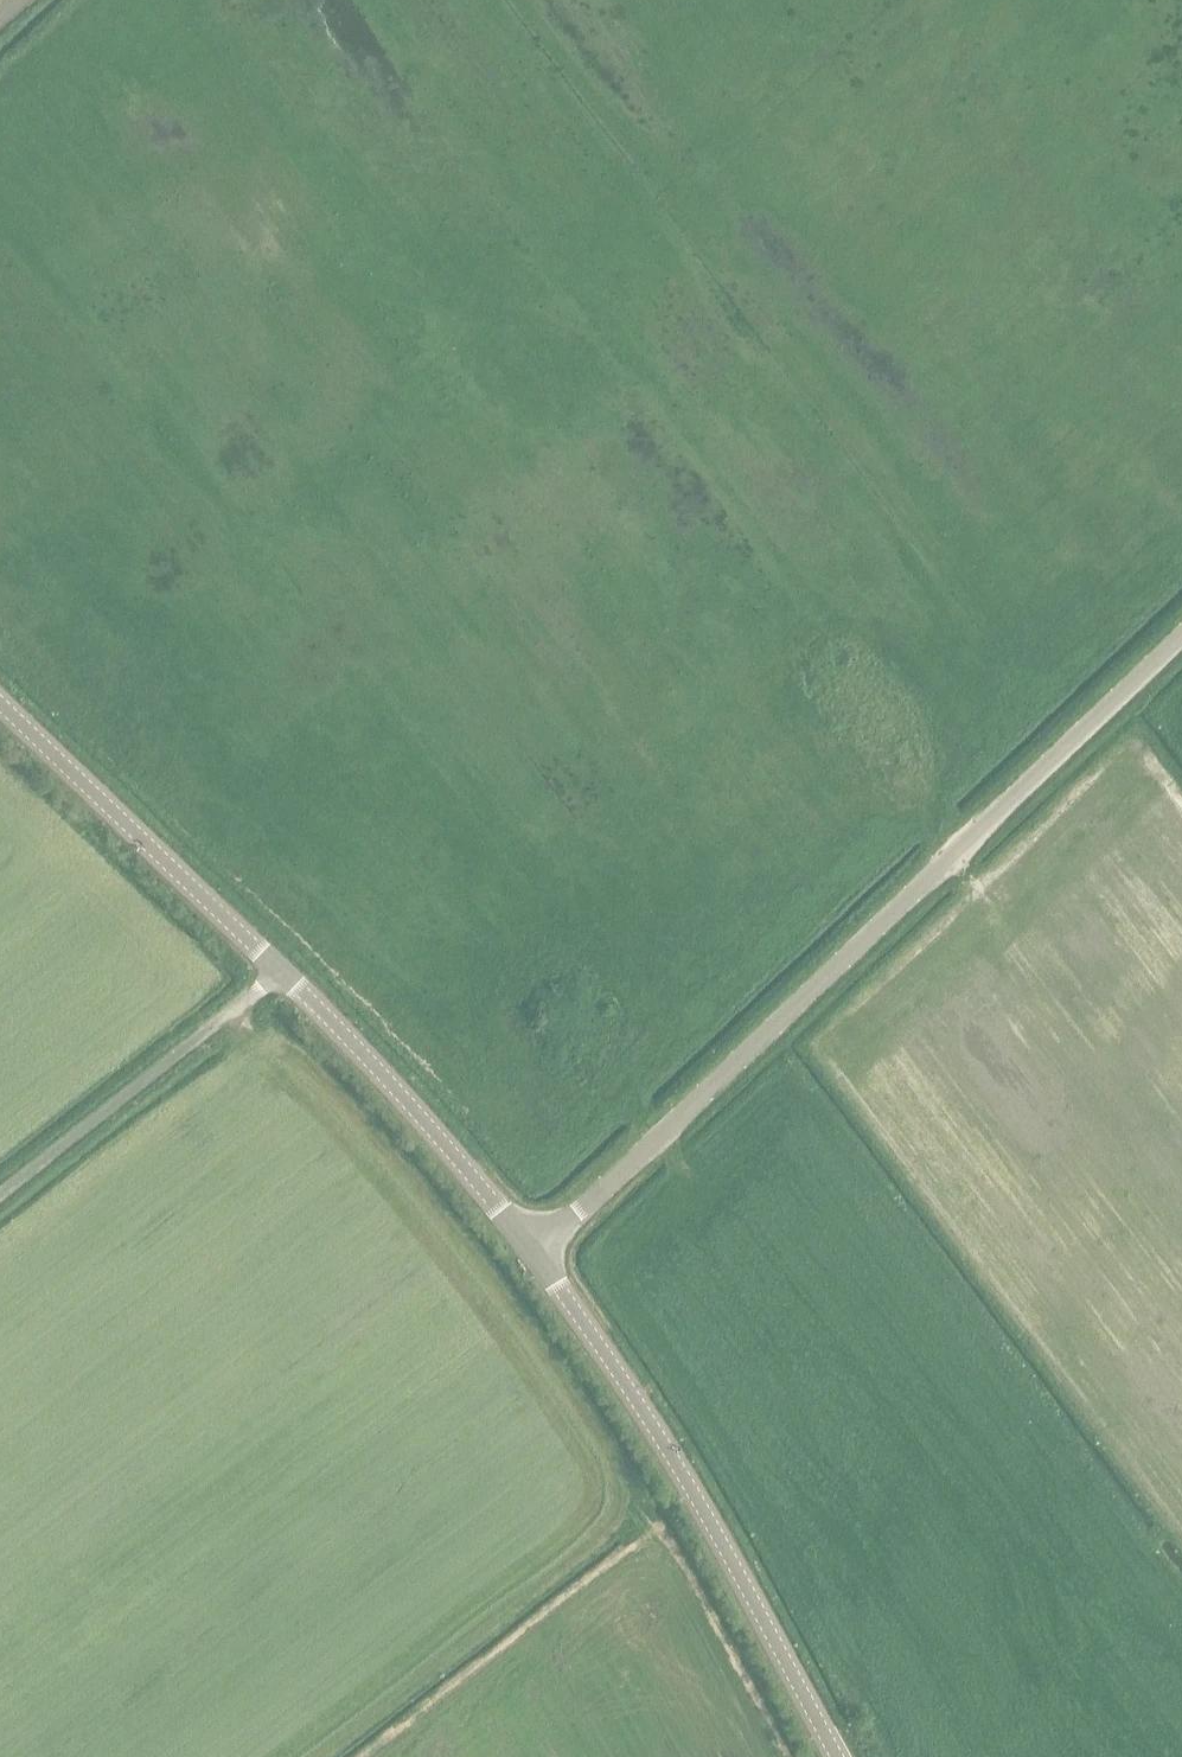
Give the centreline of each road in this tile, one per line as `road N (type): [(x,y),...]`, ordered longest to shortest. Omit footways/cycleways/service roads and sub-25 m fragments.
road 1 (unclassified): [(532,1249),(1181,633)]
road 2 (tertiary): [(532,1249),(373,1063),(0,702)]
road 3 (tertiary): [(837,1756),(688,1484),(532,1249)]
road 4 (track): [(280,970),(0,1191)]

